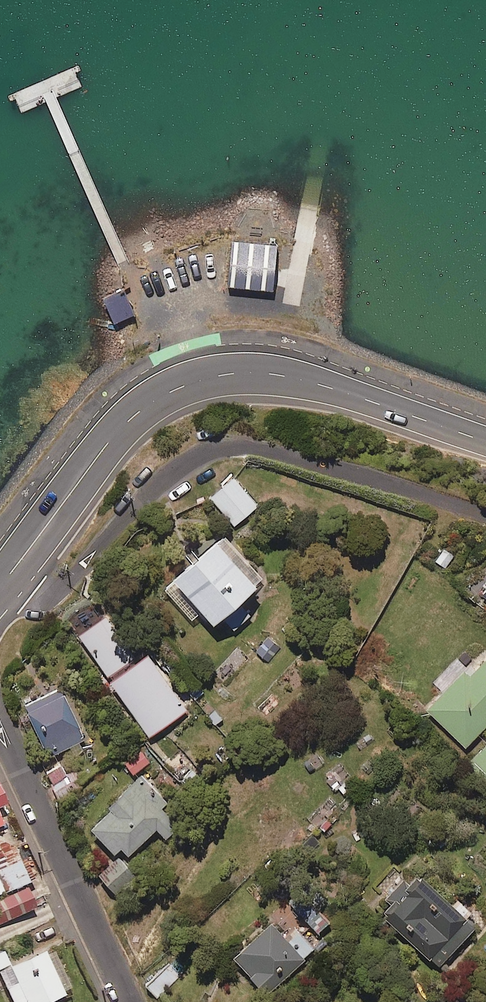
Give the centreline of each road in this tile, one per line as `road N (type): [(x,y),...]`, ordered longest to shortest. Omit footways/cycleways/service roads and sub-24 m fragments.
road 1 (secondary): [(485,445),(292,378),(241,372),(199,381),(158,399),(105,446),(3,584)]
road 2 (residential): [(485,517),(415,490),(224,446),(171,473),(60,589),(34,595),(3,584)]
road 3 (residential): [(131,1001),(0,723)]

